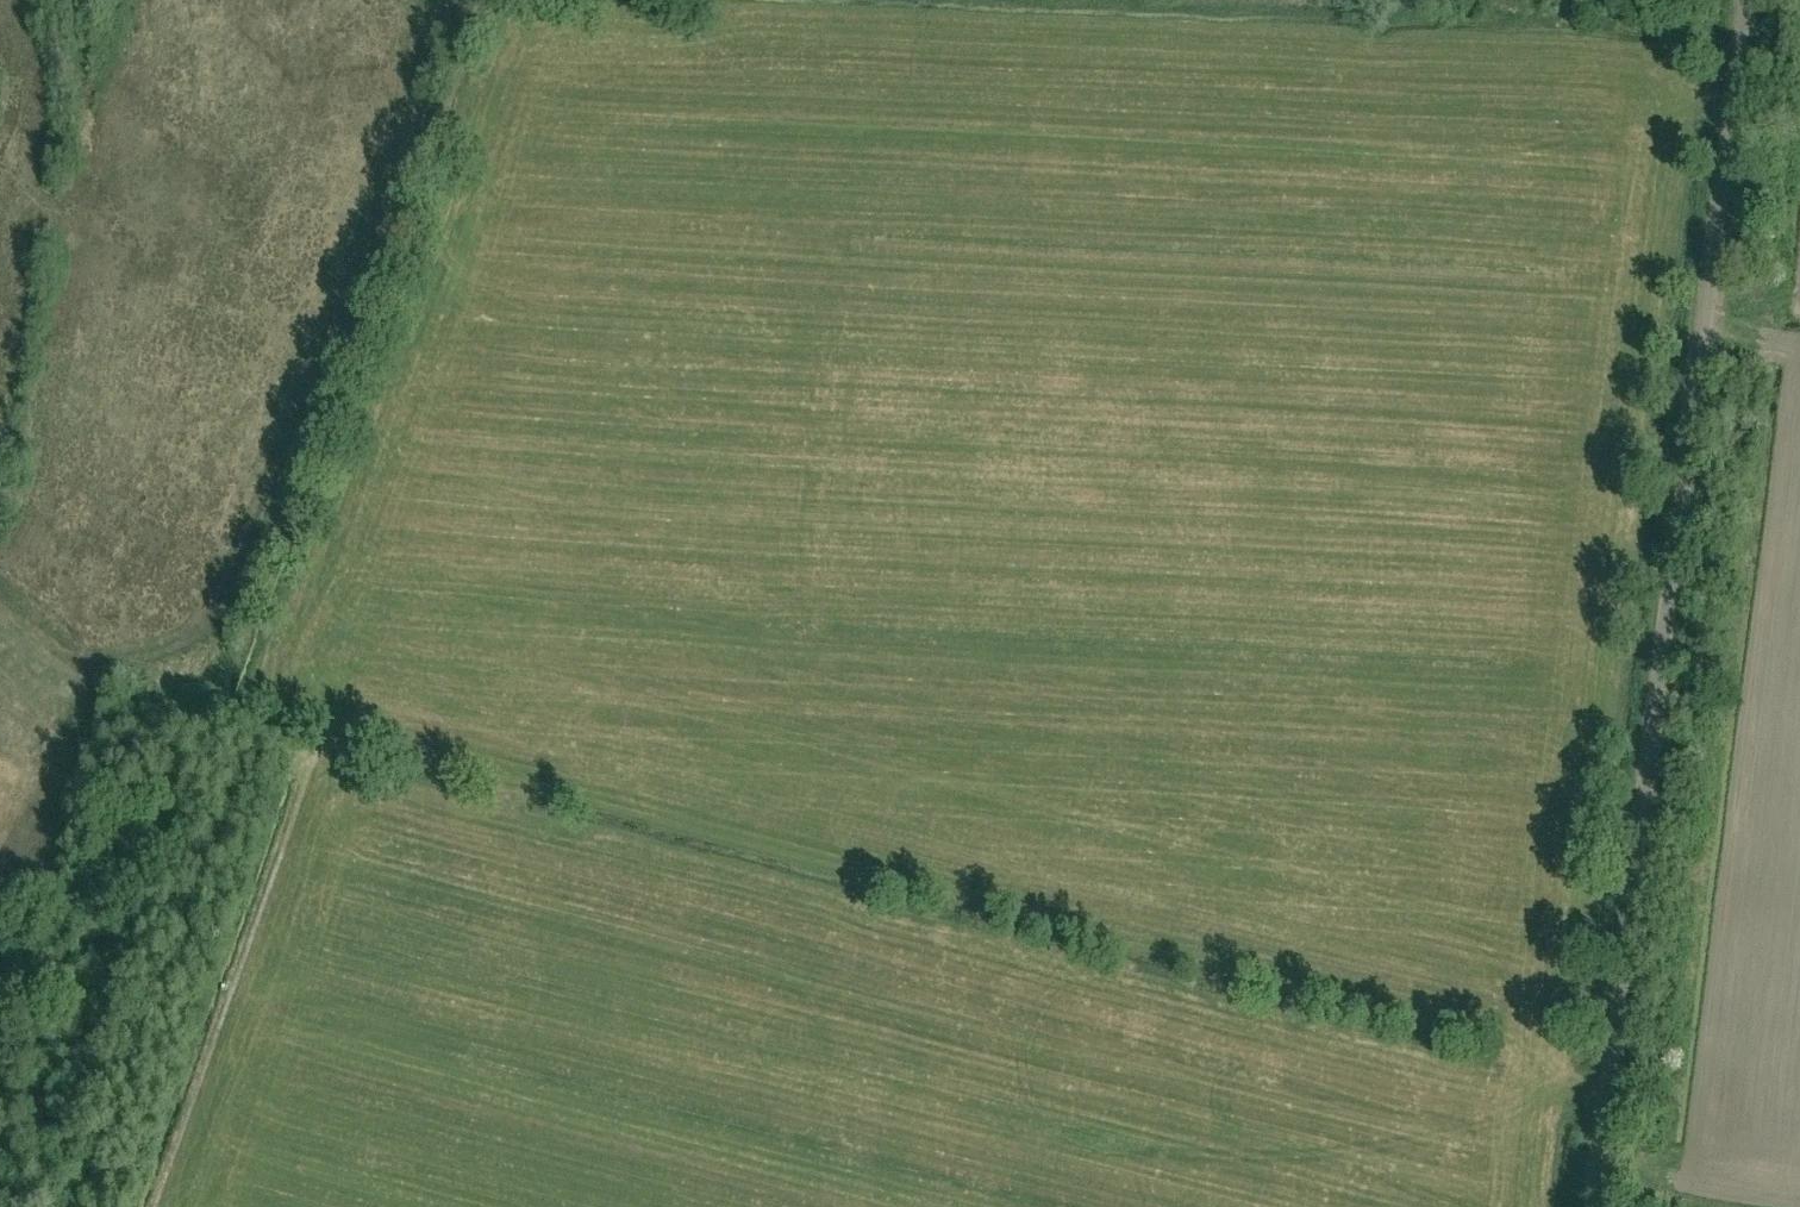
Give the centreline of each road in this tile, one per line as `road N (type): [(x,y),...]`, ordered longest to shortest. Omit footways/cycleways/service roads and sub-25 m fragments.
road 1 (unclassified): [(1592,1206),(1744,0)]

